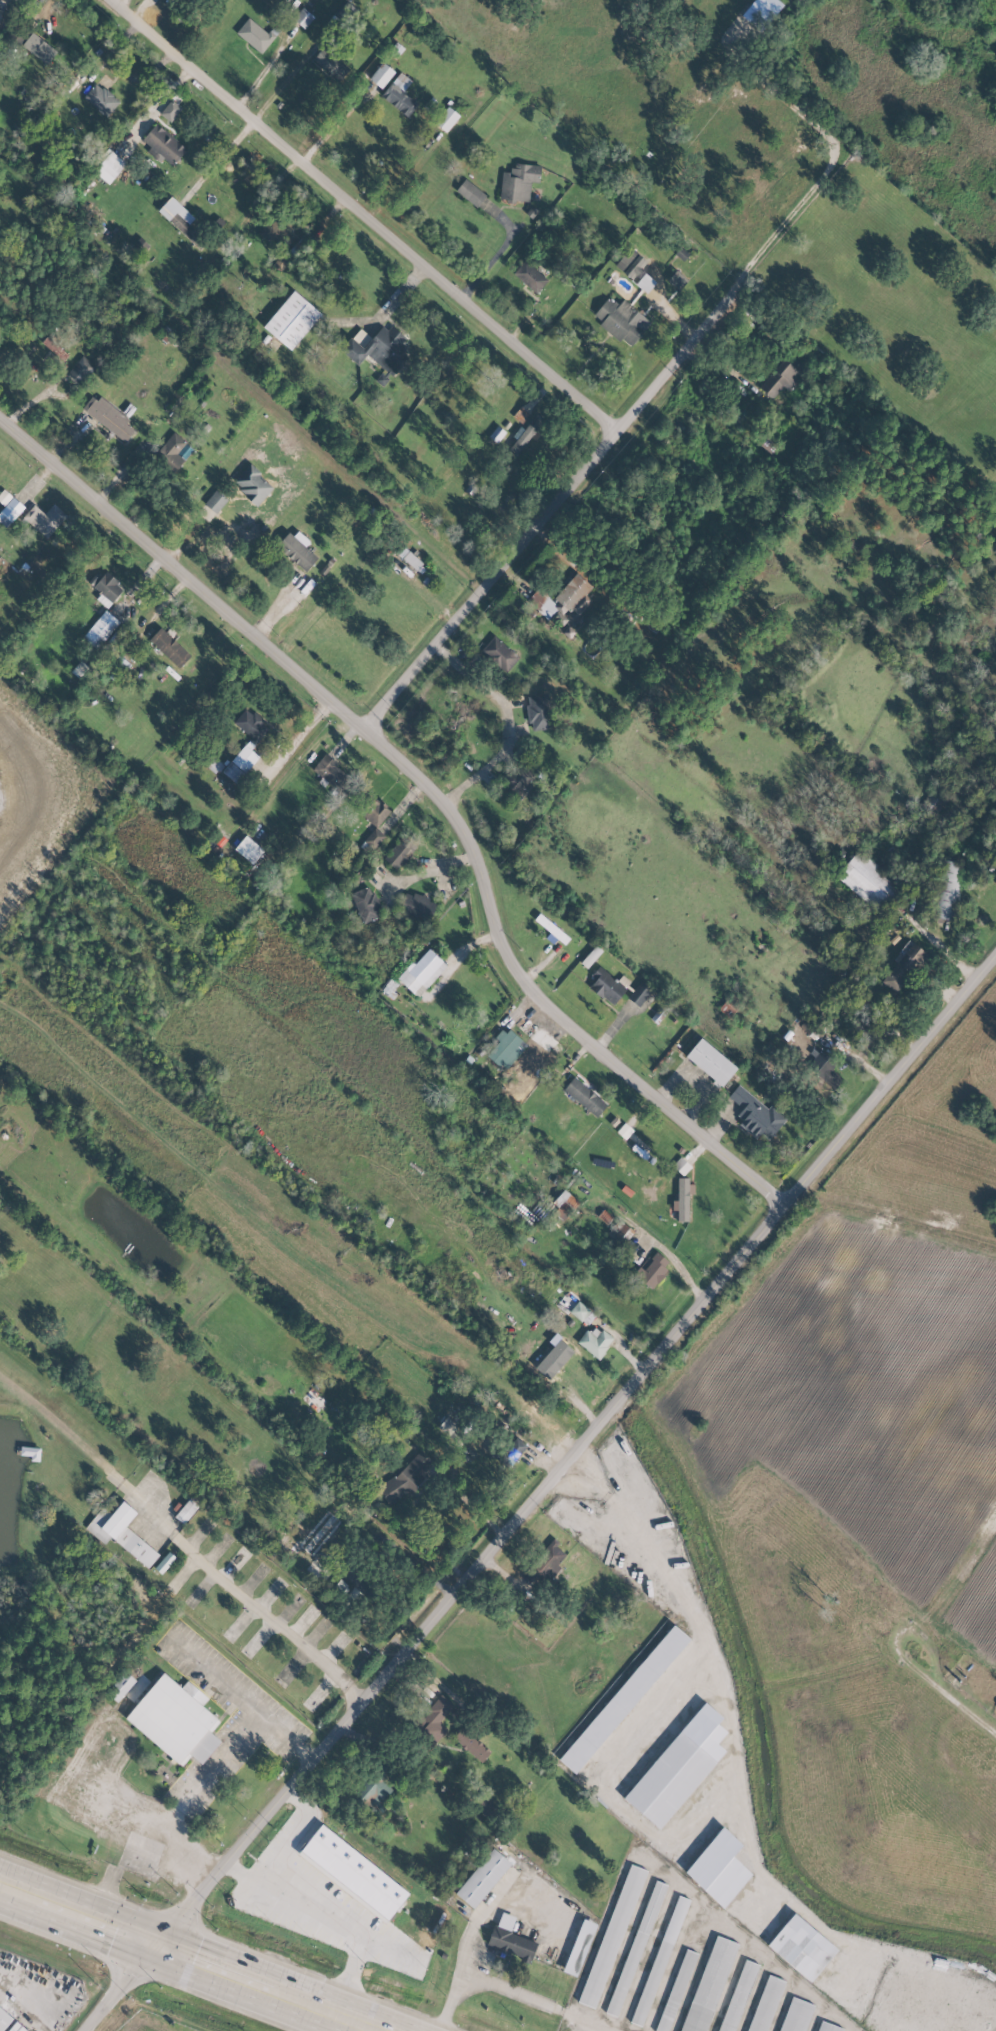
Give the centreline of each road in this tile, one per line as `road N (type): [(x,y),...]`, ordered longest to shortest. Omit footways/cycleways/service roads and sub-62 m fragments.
road 1 (tertiary): [(995,962),(93,2030)]
road 2 (residential): [(788,1208),(529,986),(477,847),(449,807),(0,419)]
road 3 (residential): [(619,433),(120,0)]
road 4 (residential): [(366,729),(736,295)]
road 5 (primary): [(0,1882),(389,2030)]
road 6 (residential): [(360,1237),(609,1420)]
road 7 (residential): [(438,2030),(465,1980),(476,1930),(512,1880)]

